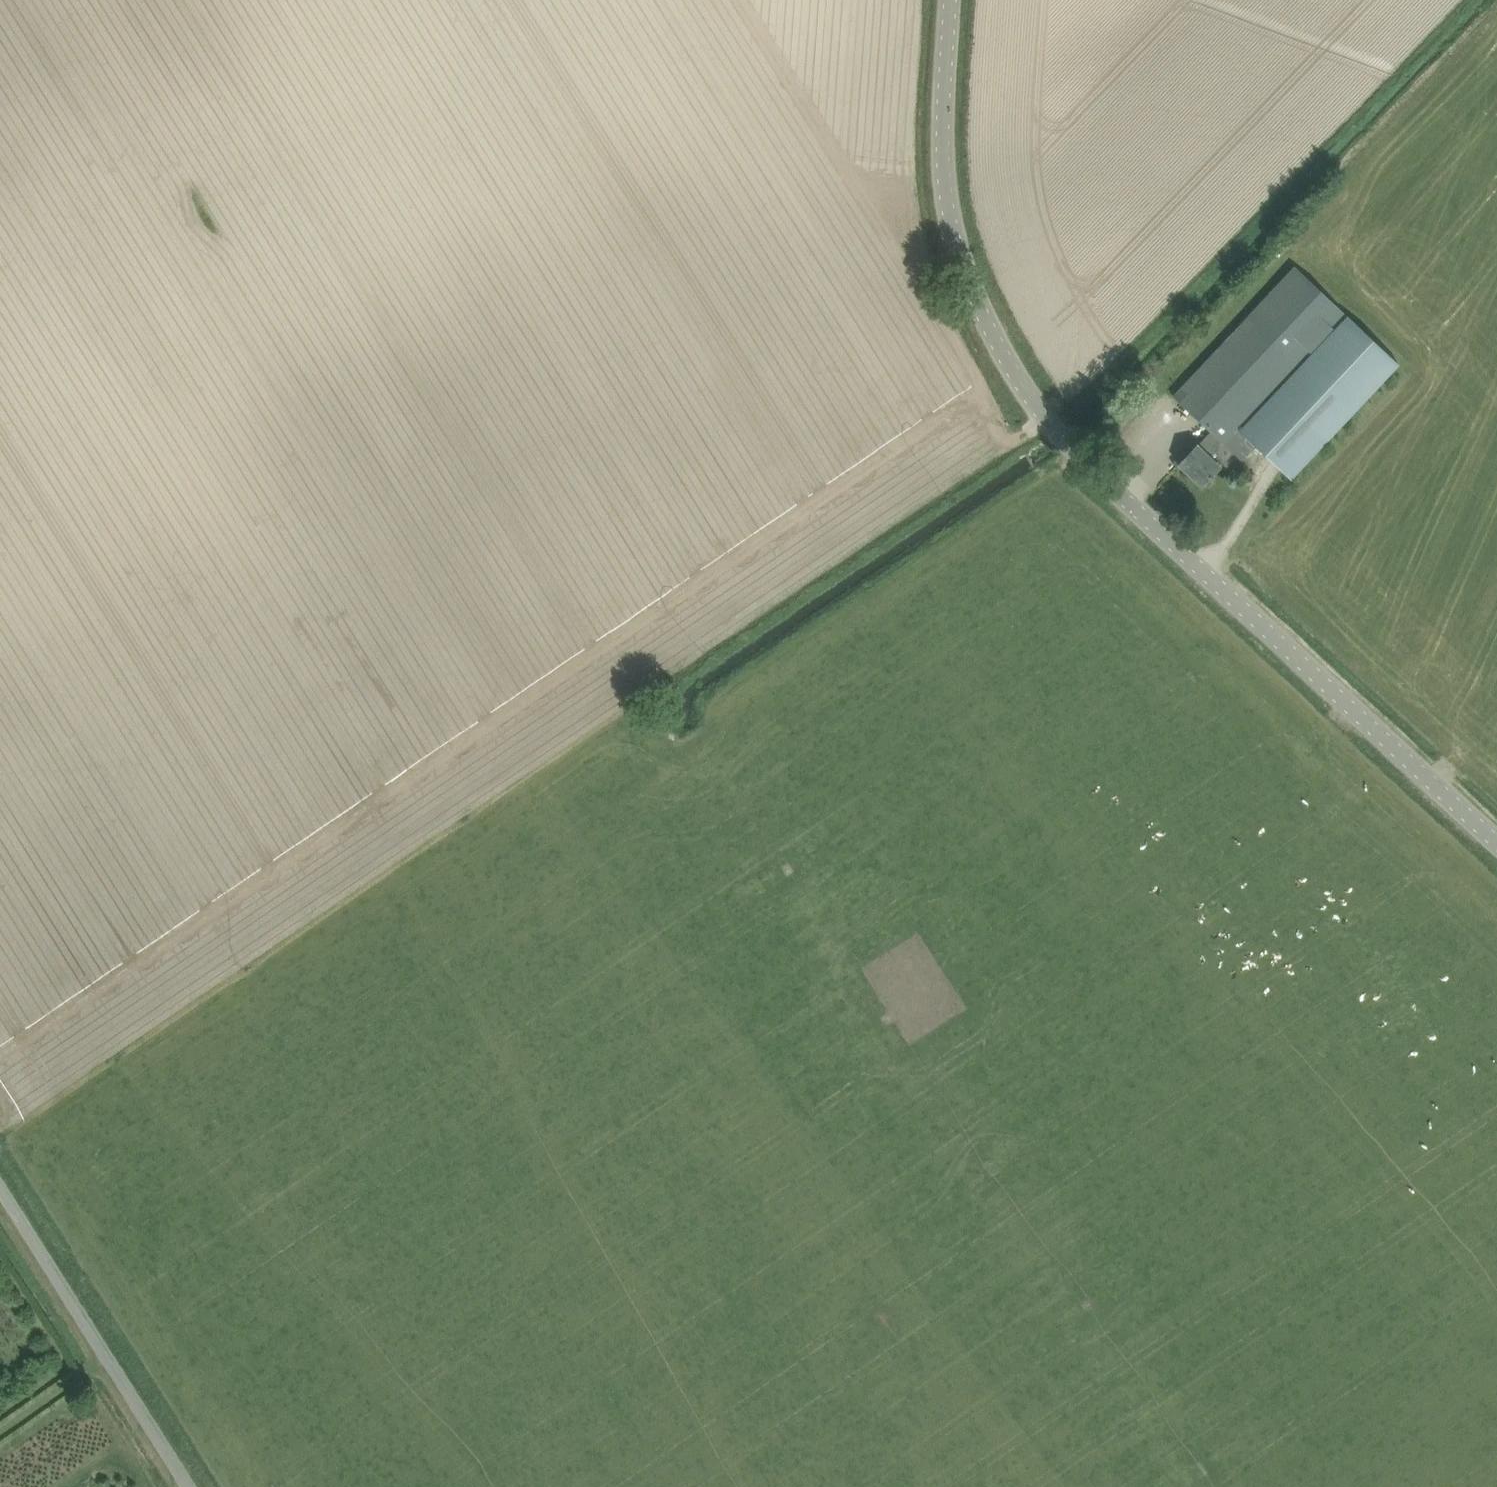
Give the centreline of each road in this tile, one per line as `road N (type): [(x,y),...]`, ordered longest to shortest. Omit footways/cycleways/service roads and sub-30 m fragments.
road 1 (unclassified): [(1496,839),(1082,459),(1021,386),(952,226),(942,152),(952,0)]
road 2 (unclassified): [(196,1486),(0,1174)]

